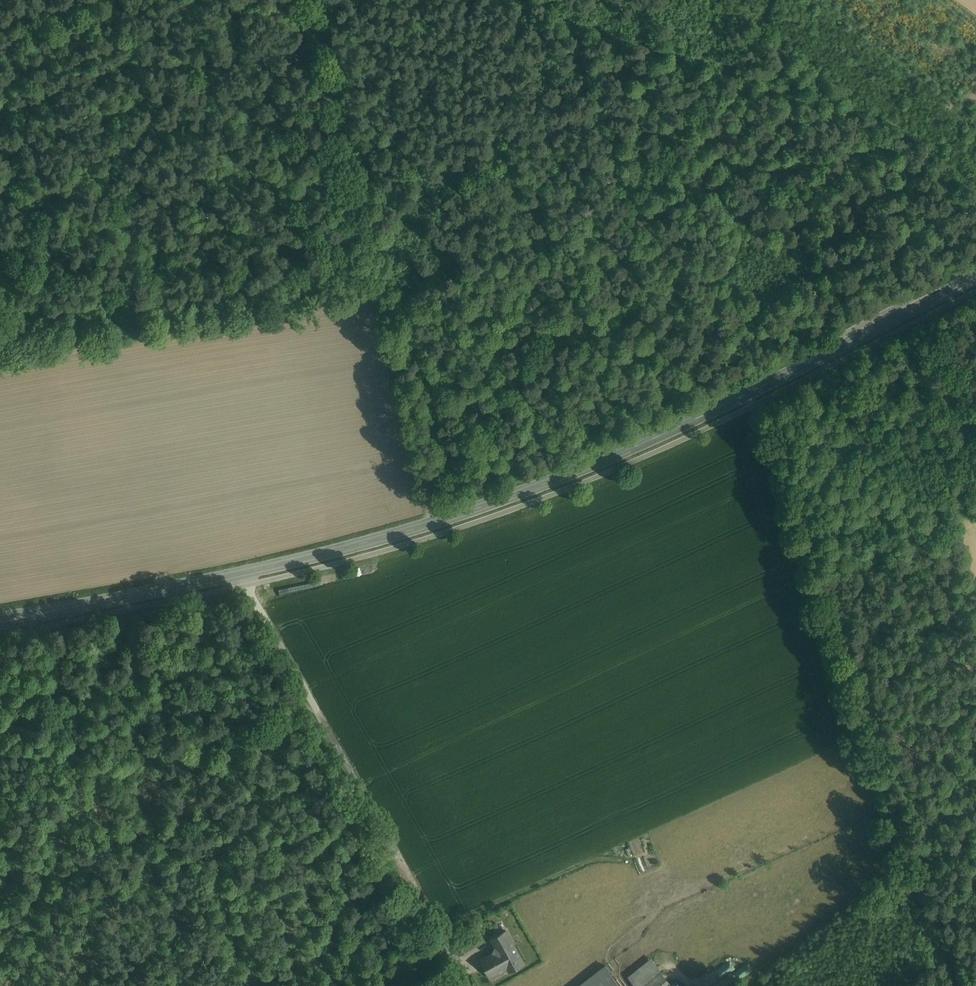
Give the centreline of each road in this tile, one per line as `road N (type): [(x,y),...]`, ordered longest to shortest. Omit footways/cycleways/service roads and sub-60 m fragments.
road 1 (secondary): [(0,620),(347,547),(538,487),(975,278)]
road 2 (track): [(758,33),(444,499),(432,504),(436,522)]
road 3 (track): [(542,352),(481,330),(469,312),(518,0)]
road 4 (track): [(975,804),(904,594),(913,541),(934,519),(975,500)]

